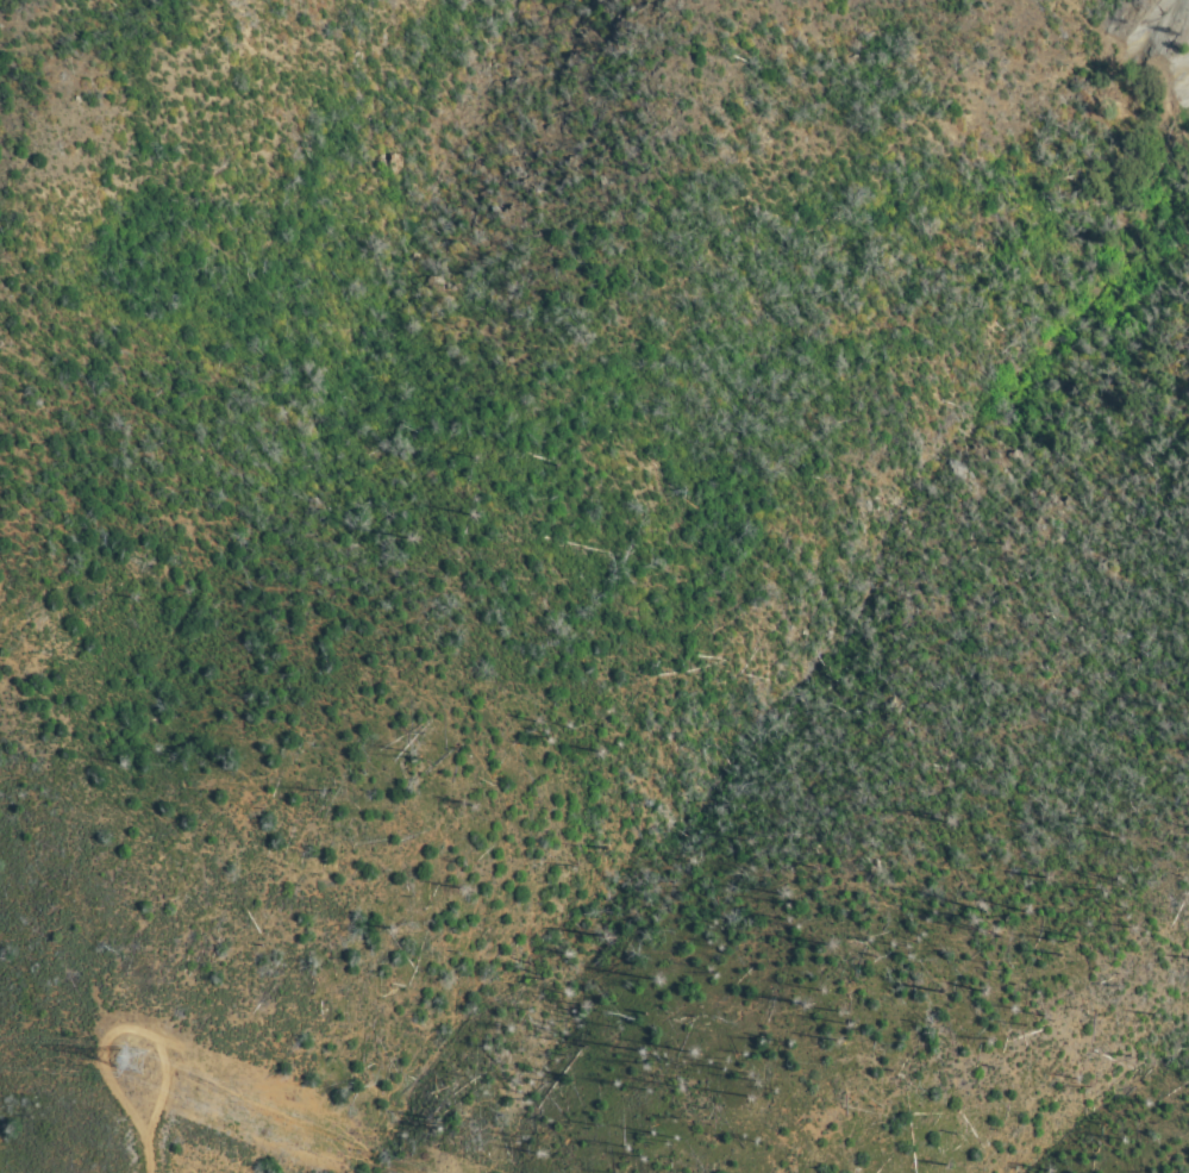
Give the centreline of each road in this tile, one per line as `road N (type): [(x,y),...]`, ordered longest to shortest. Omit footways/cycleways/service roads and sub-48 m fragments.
road 1 (track): [(111,1088),(148,1138),(168,1069),(139,1035),(119,1034),(106,1044),(102,1073),(111,1088)]

